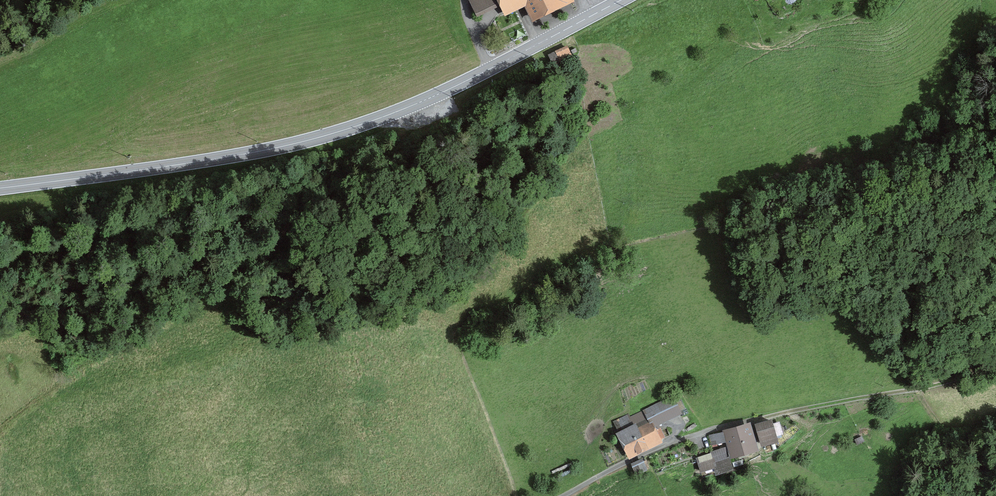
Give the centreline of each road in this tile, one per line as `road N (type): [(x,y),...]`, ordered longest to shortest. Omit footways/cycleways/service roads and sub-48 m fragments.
road 1 (secondary): [(0,189),(242,155),(414,104),(621,0)]
road 2 (track): [(0,429),(72,374),(177,314),(420,125),(450,86)]
road 3 (track): [(995,359),(943,383),(753,421)]

